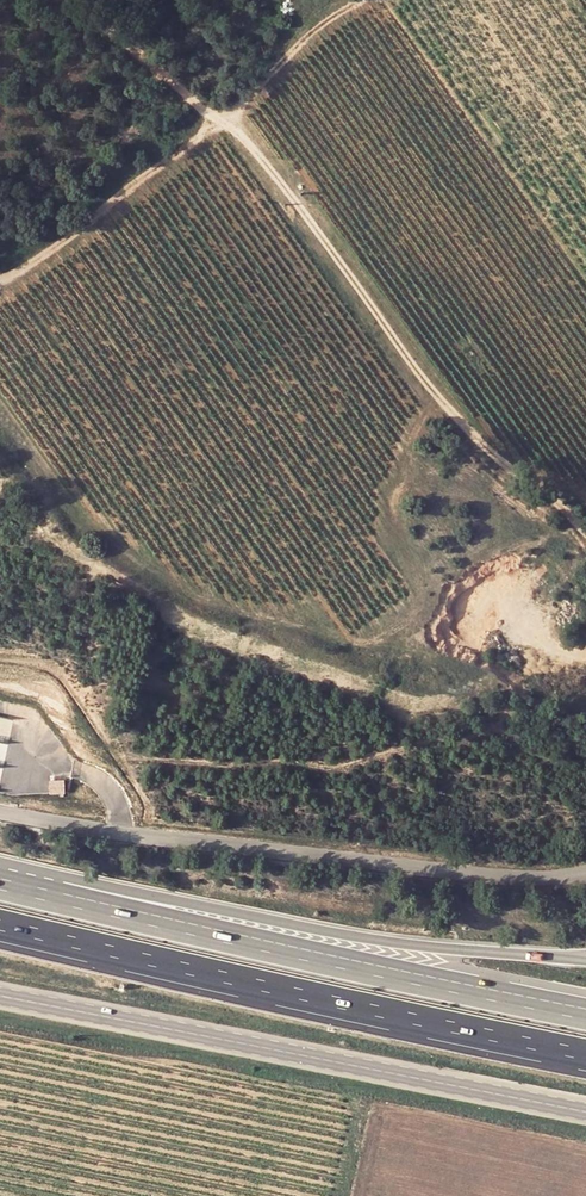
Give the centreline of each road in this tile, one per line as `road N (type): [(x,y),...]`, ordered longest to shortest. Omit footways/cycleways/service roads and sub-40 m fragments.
road 1 (track): [(585,644),(520,646),(494,724),(345,764),(0,754)]
road 2 (motorway): [(585,1013),(0,884)]
road 3 (motorway): [(0,925),(585,1052)]
road 4 (tertiary): [(585,1110),(0,993)]
road 5 (motorway): [(585,960),(398,944),(0,868)]
road 6 (unclassified): [(0,803),(92,823),(451,867),(585,867)]

